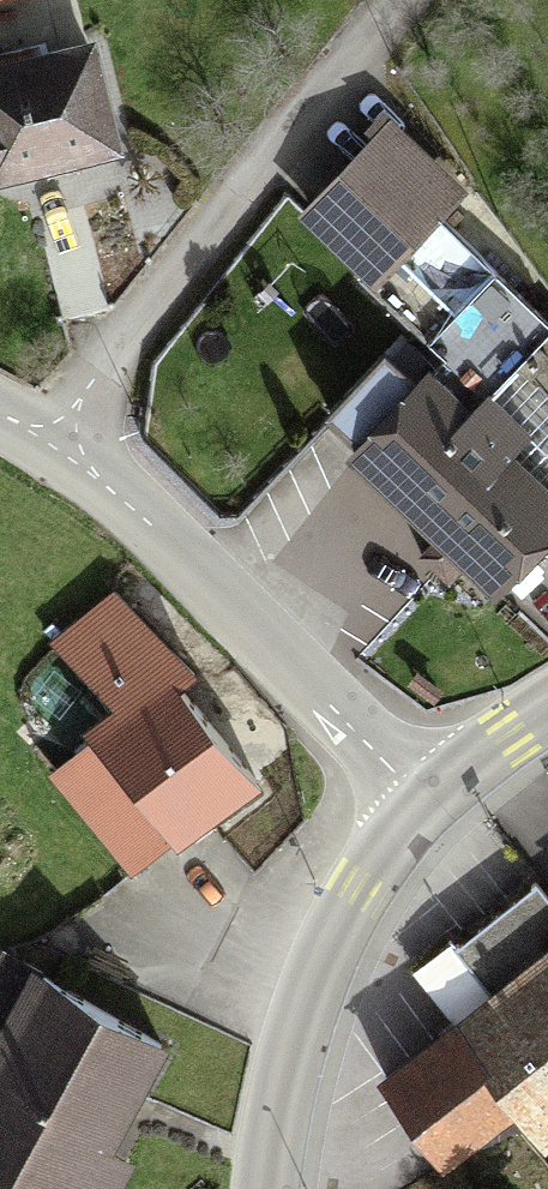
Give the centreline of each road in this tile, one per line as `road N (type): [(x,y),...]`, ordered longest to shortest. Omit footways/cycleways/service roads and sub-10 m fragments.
road 1 (residential): [(74,462),(127,340),(395,0)]
road 2 (tertiary): [(421,808),(74,462)]
road 3 (secondary): [(421,808),(356,890),(316,977),(293,1049),(274,1188)]
road 4 (secondary): [(547,711),(421,808)]

